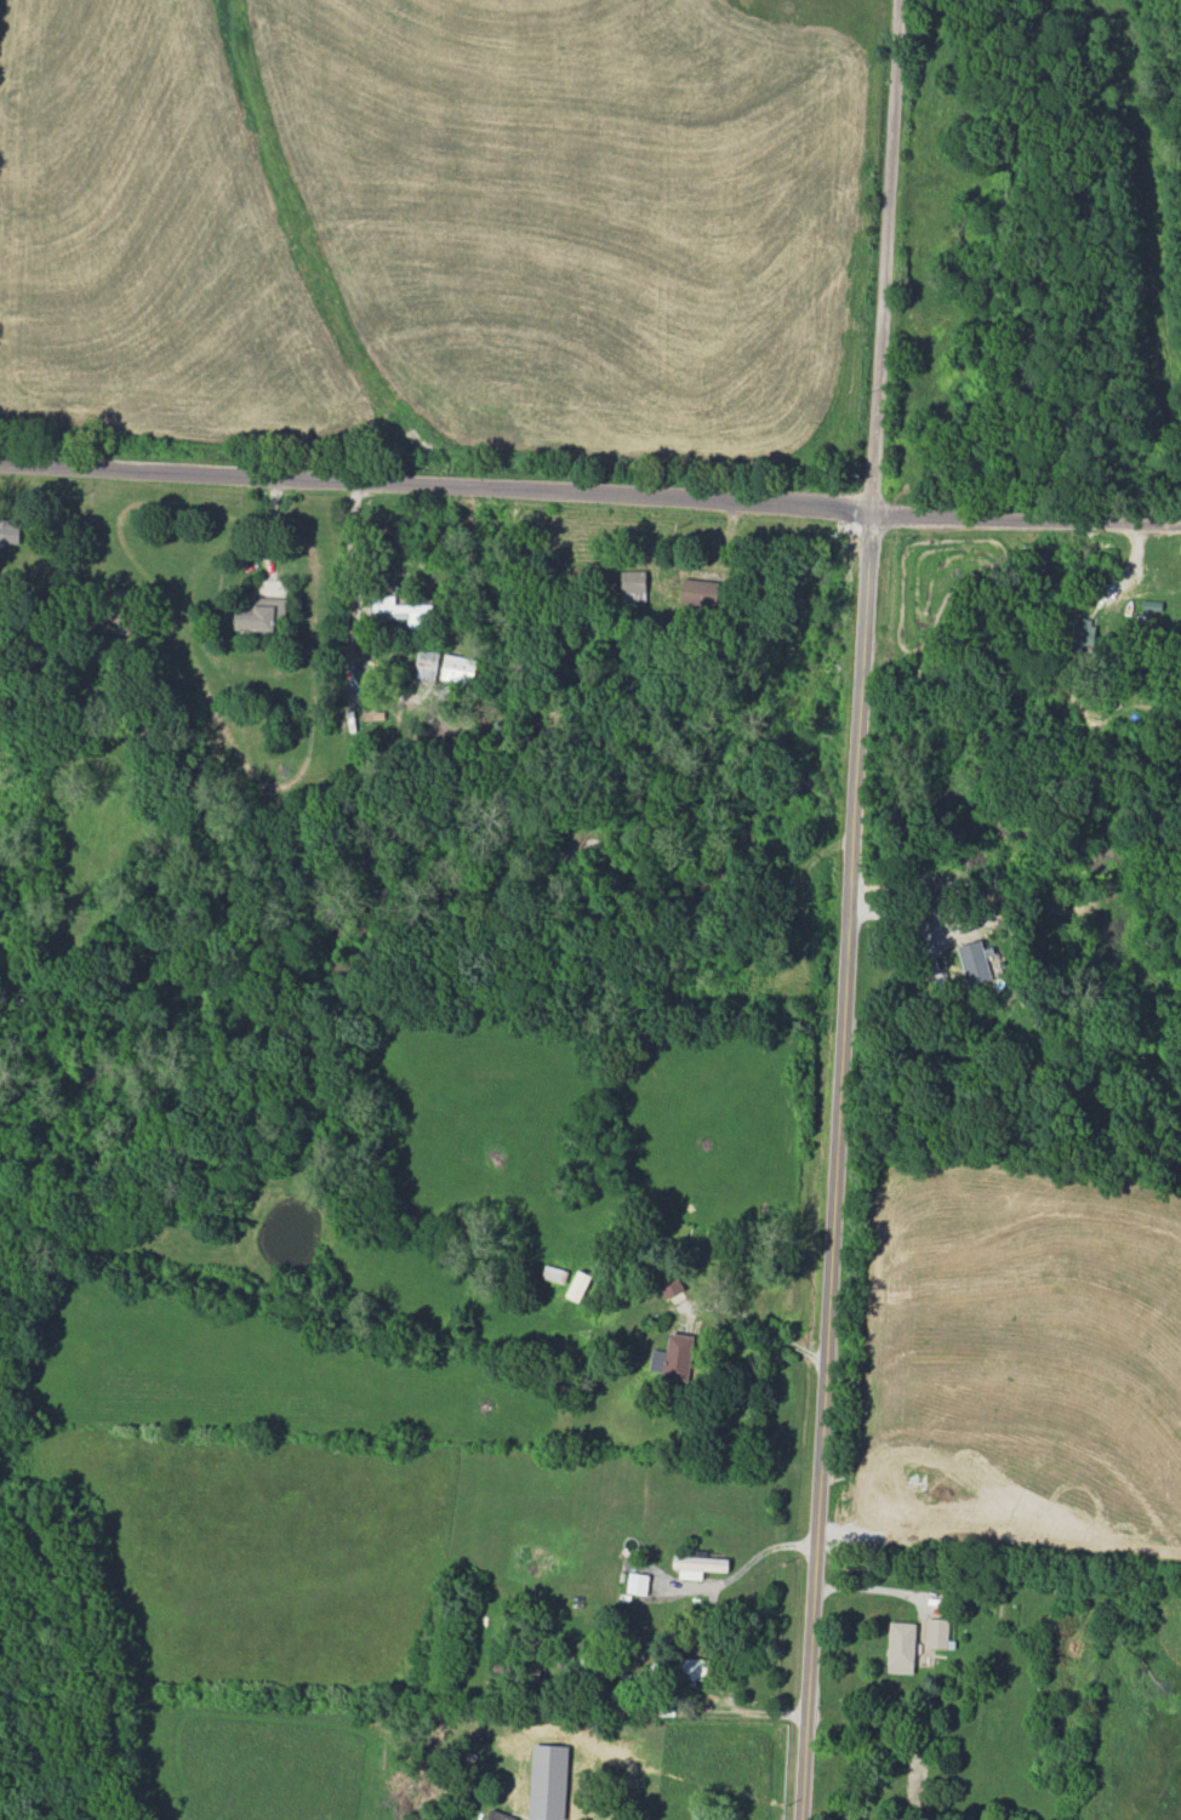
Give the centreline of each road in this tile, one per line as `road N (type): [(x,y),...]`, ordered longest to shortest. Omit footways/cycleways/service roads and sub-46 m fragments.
road 1 (residential): [(800,1819),(875,504)]
road 2 (residential): [(0,454),(875,504)]
road 3 (residential): [(875,504),(905,0)]
road 4 (residential): [(875,504),(1180,520)]

